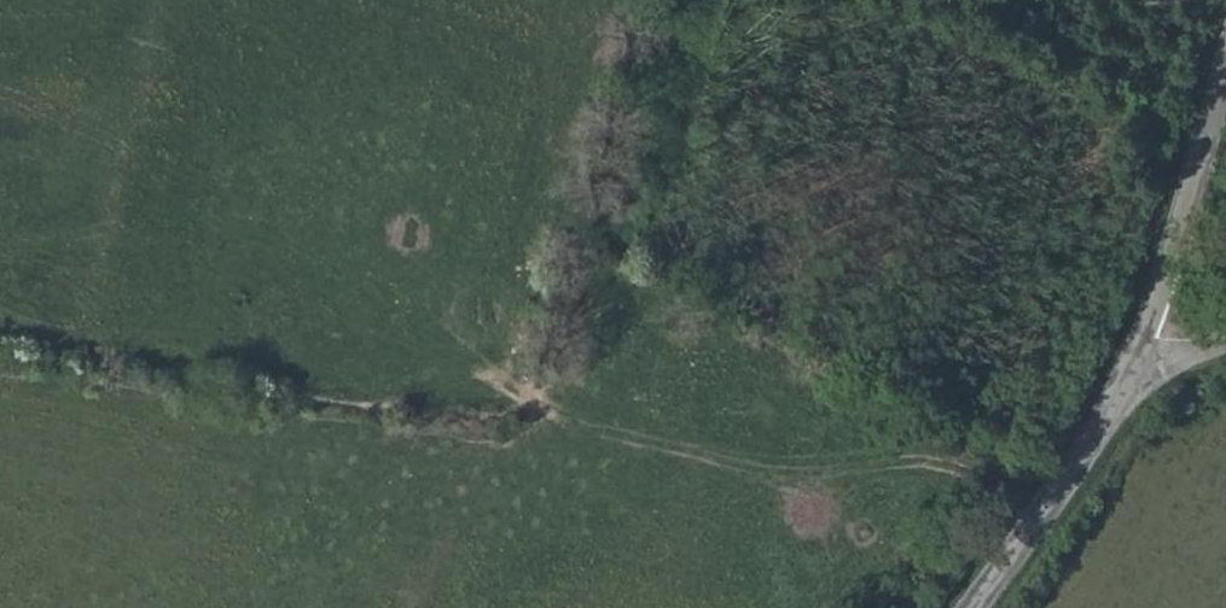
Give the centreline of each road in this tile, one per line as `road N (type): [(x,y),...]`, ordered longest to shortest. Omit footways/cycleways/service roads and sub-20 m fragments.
road 1 (unclassified): [(976,607),(1071,484),(1153,341)]
road 2 (unclassified): [(1153,341),(1225,62)]

